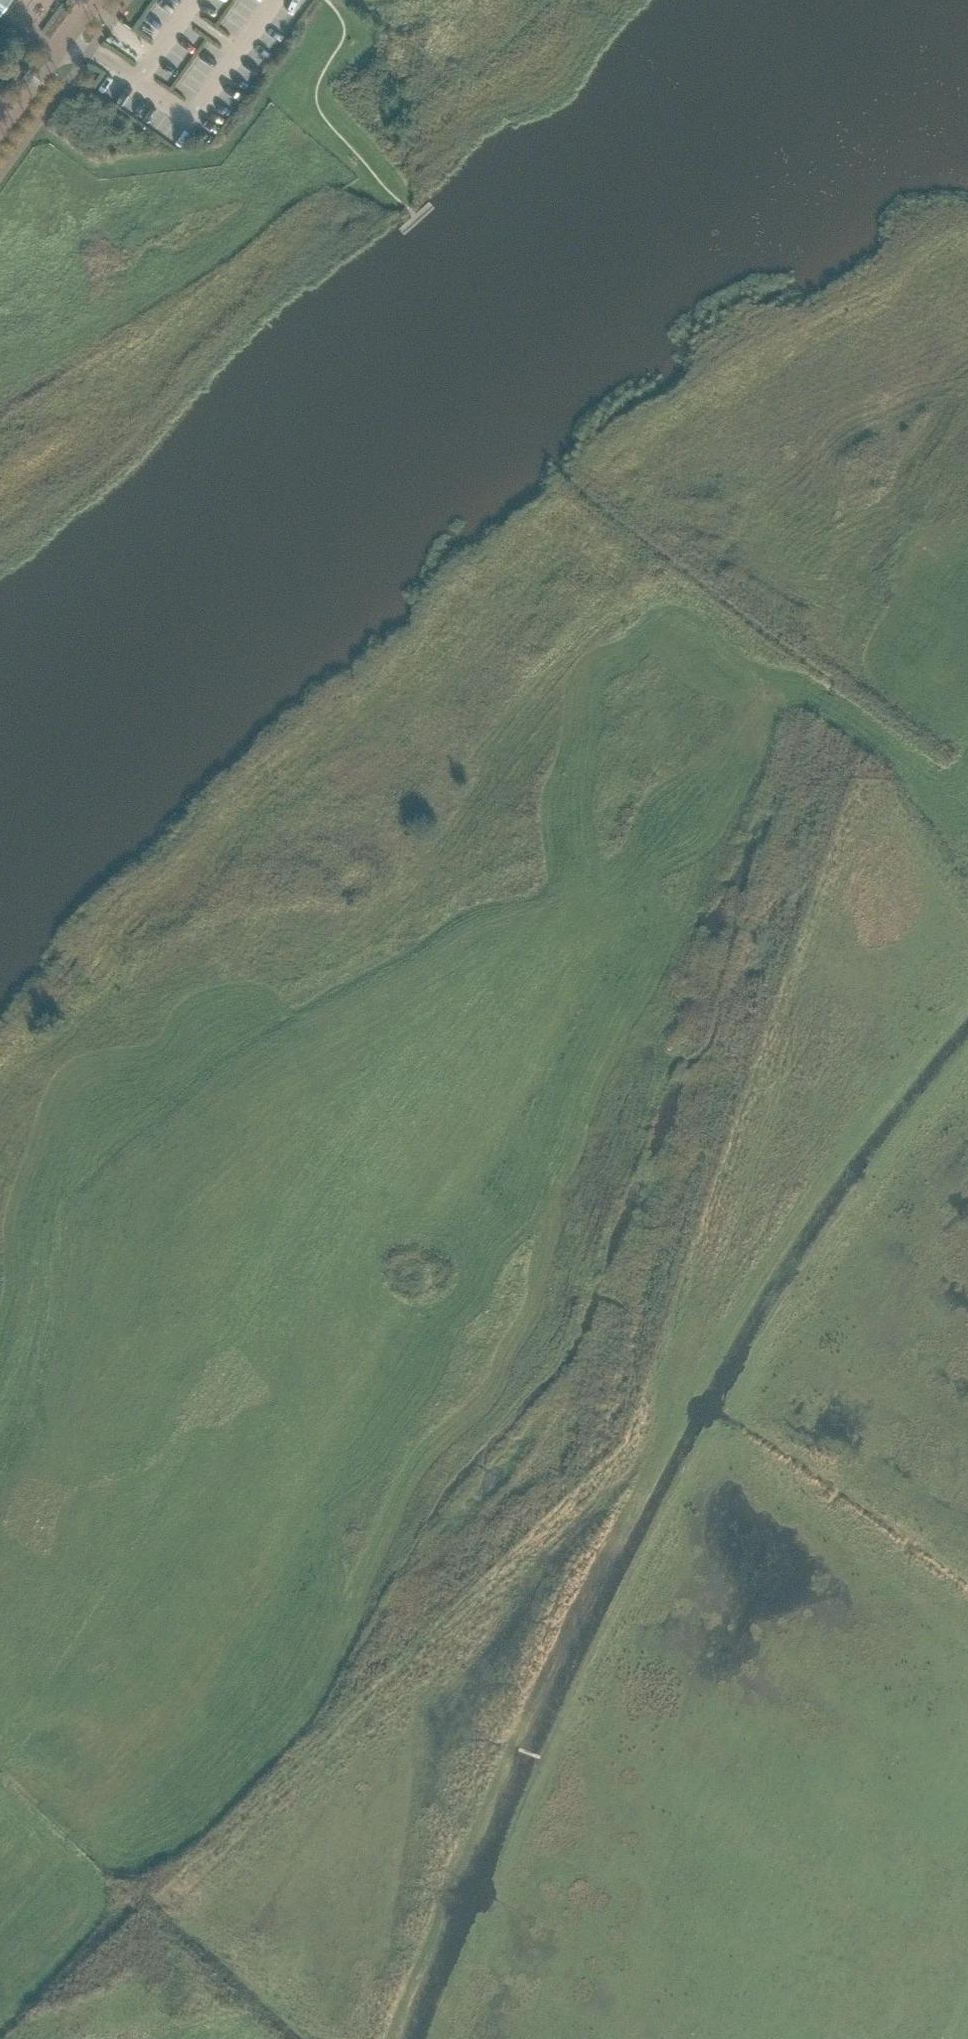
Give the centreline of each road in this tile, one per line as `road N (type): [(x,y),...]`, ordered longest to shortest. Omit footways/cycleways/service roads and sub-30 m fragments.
road 1 (residential): [(91,0),(0,126)]

